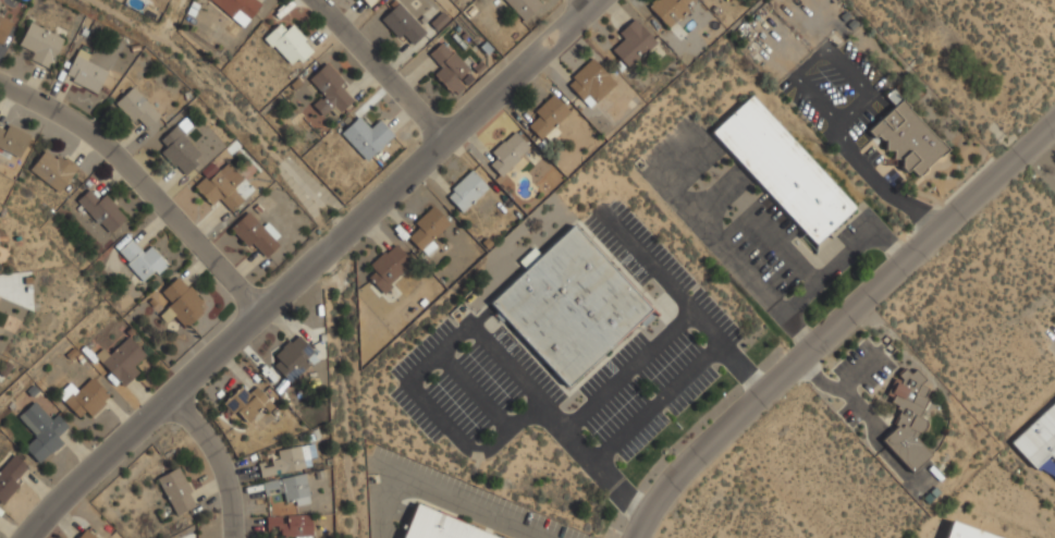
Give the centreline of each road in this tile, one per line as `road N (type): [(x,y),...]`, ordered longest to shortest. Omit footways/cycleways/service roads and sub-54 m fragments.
road 1 (residential): [(597,0),(30,537)]
road 2 (residential): [(1054,124),(655,501),(637,537)]
road 3 (residential): [(0,81),(53,107),(114,151),(263,317)]
road 4 (residential): [(317,0),(444,140)]
road 5 (residential): [(233,537),(231,488),(205,441),(168,406)]

